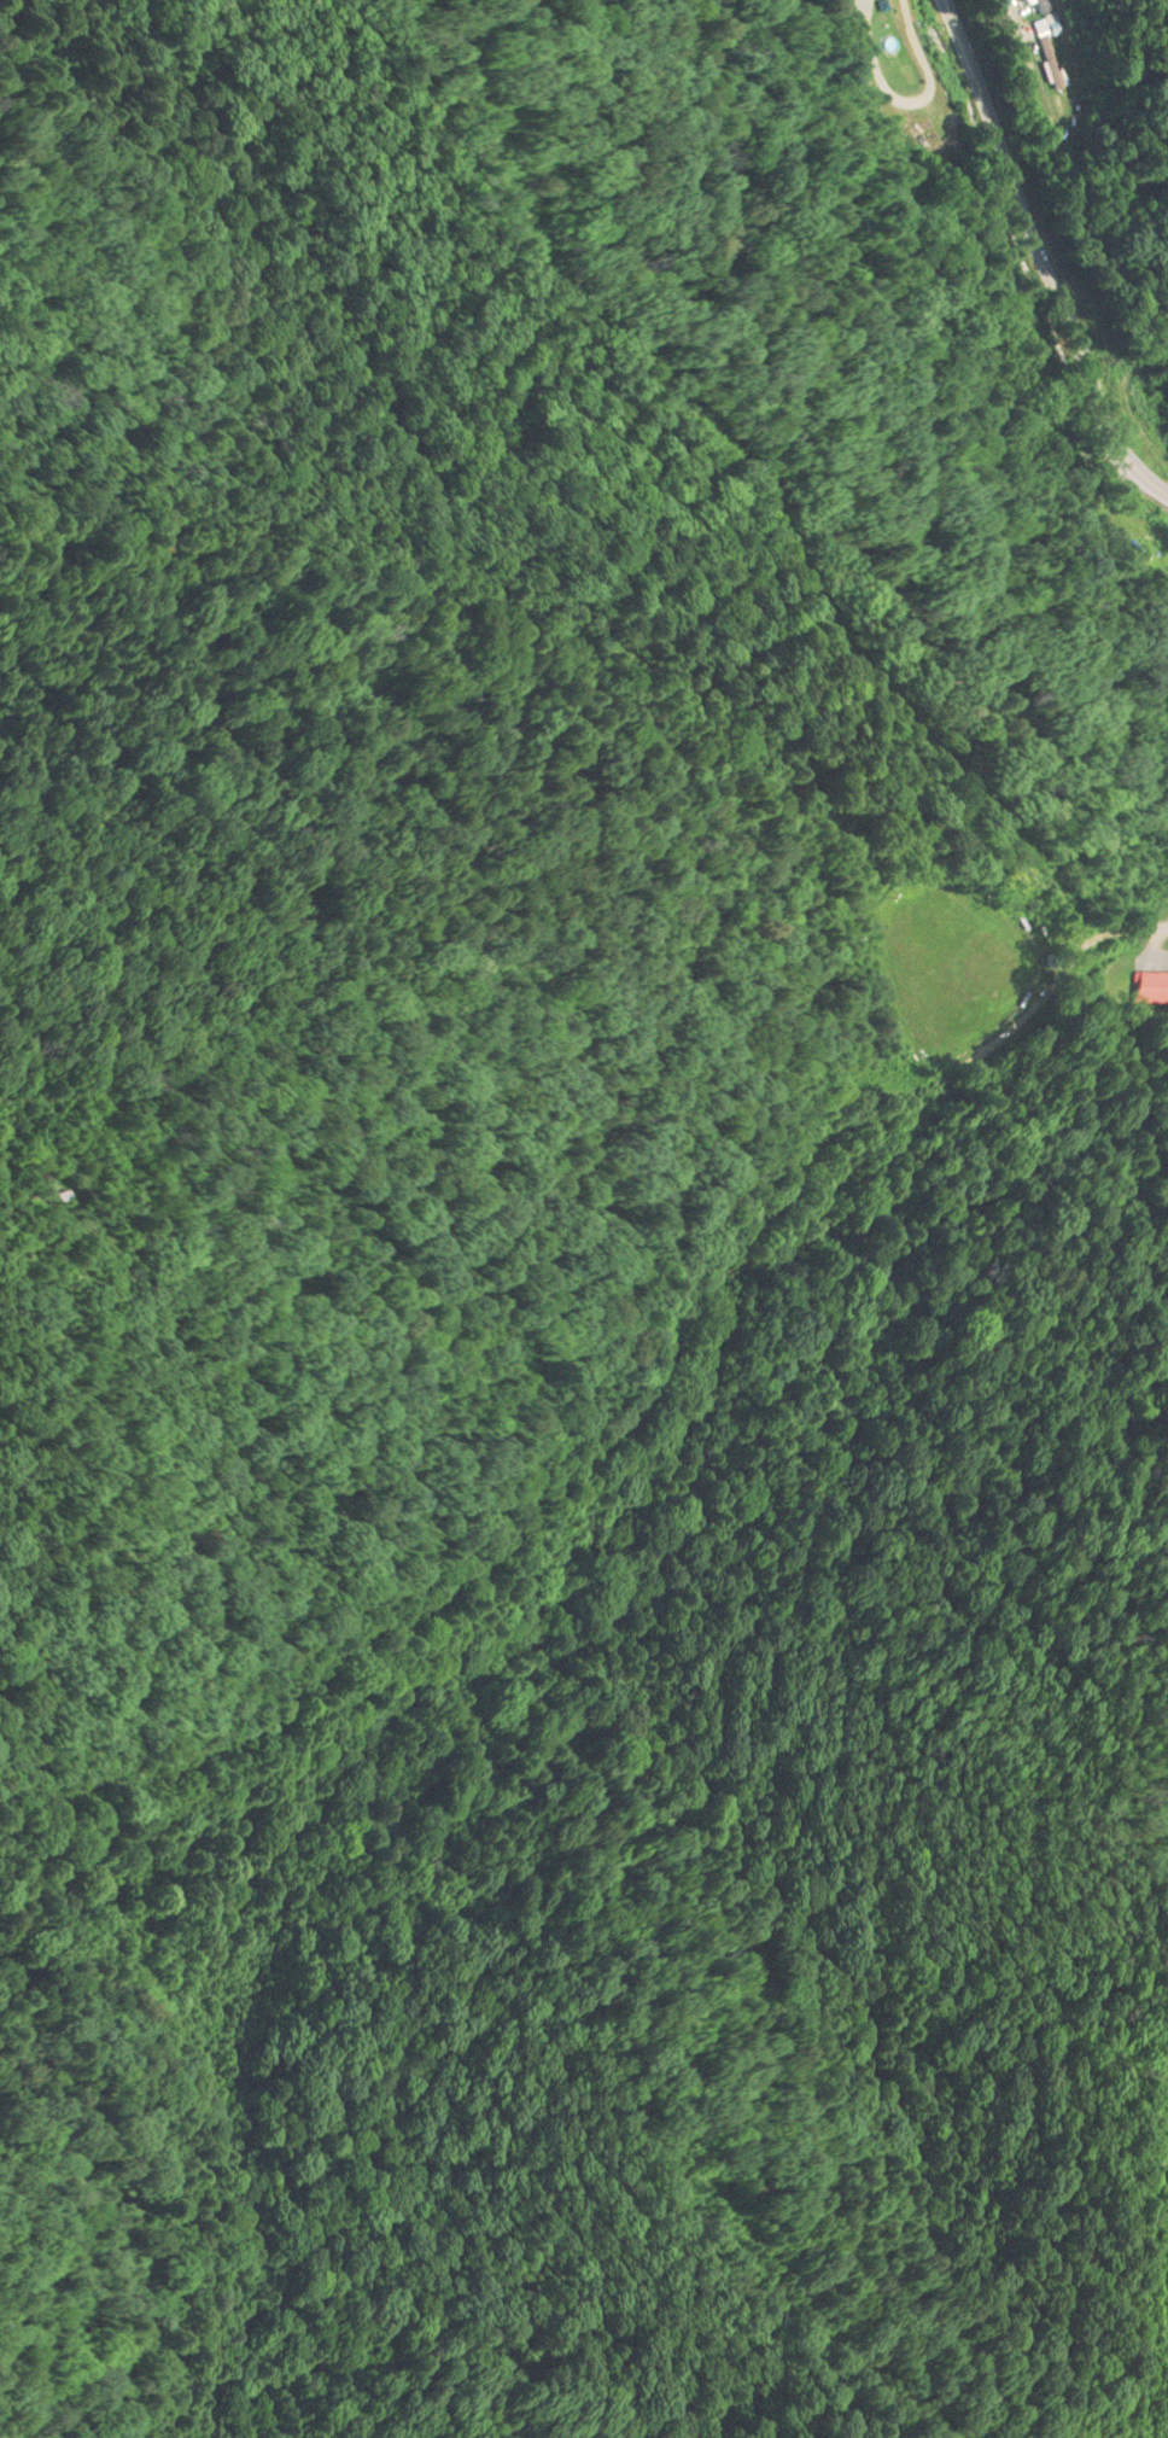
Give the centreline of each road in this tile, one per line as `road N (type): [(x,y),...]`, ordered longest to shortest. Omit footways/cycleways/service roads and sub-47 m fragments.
road 1 (residential): [(1167,922),(1029,922),(952,851),(822,546),(648,377),(531,215),(464,0)]
road 2 (secondary): [(952,0),(1106,434),(1126,467),(1167,500)]

